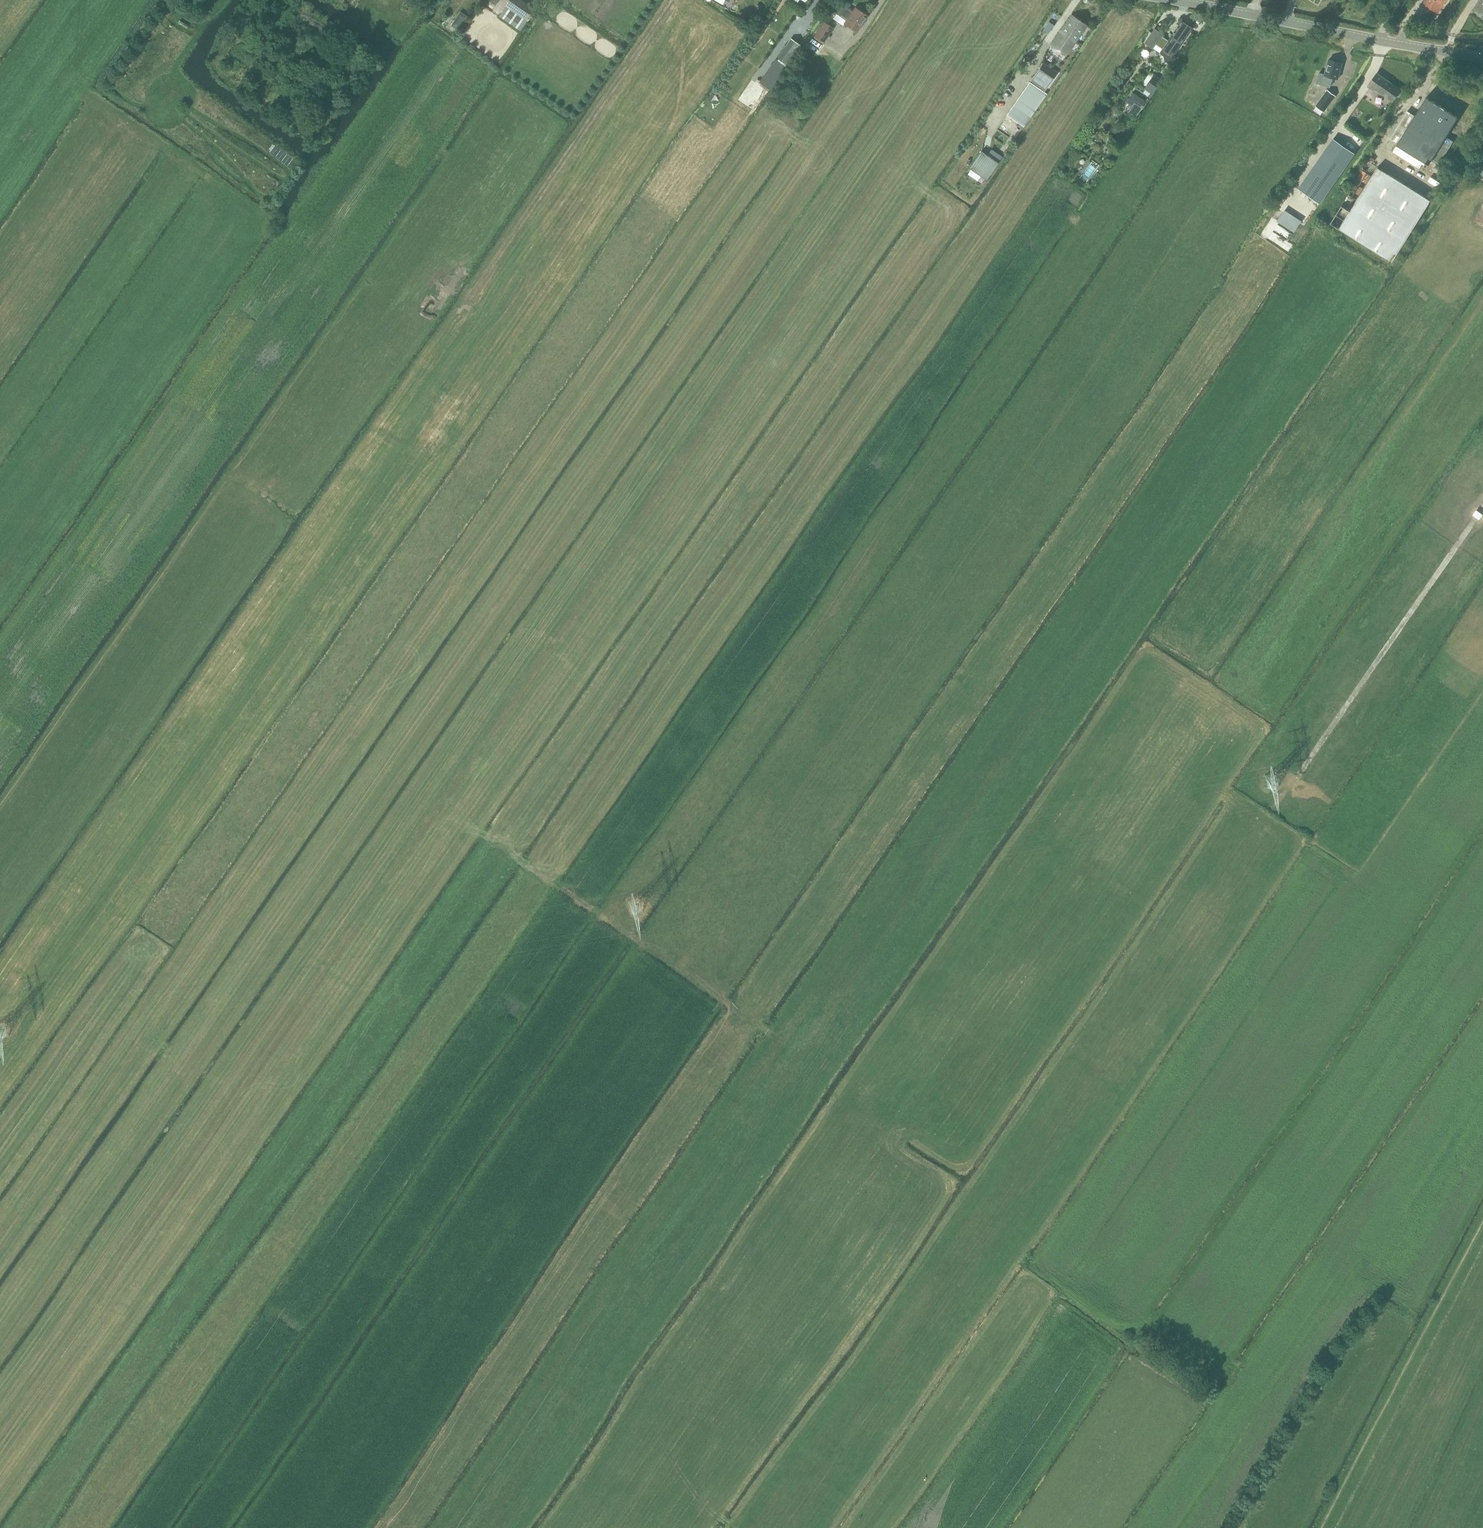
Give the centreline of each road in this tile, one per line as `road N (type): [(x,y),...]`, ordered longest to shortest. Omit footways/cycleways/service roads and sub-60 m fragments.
road 1 (tertiary): [(1482,53),(1187,0)]

